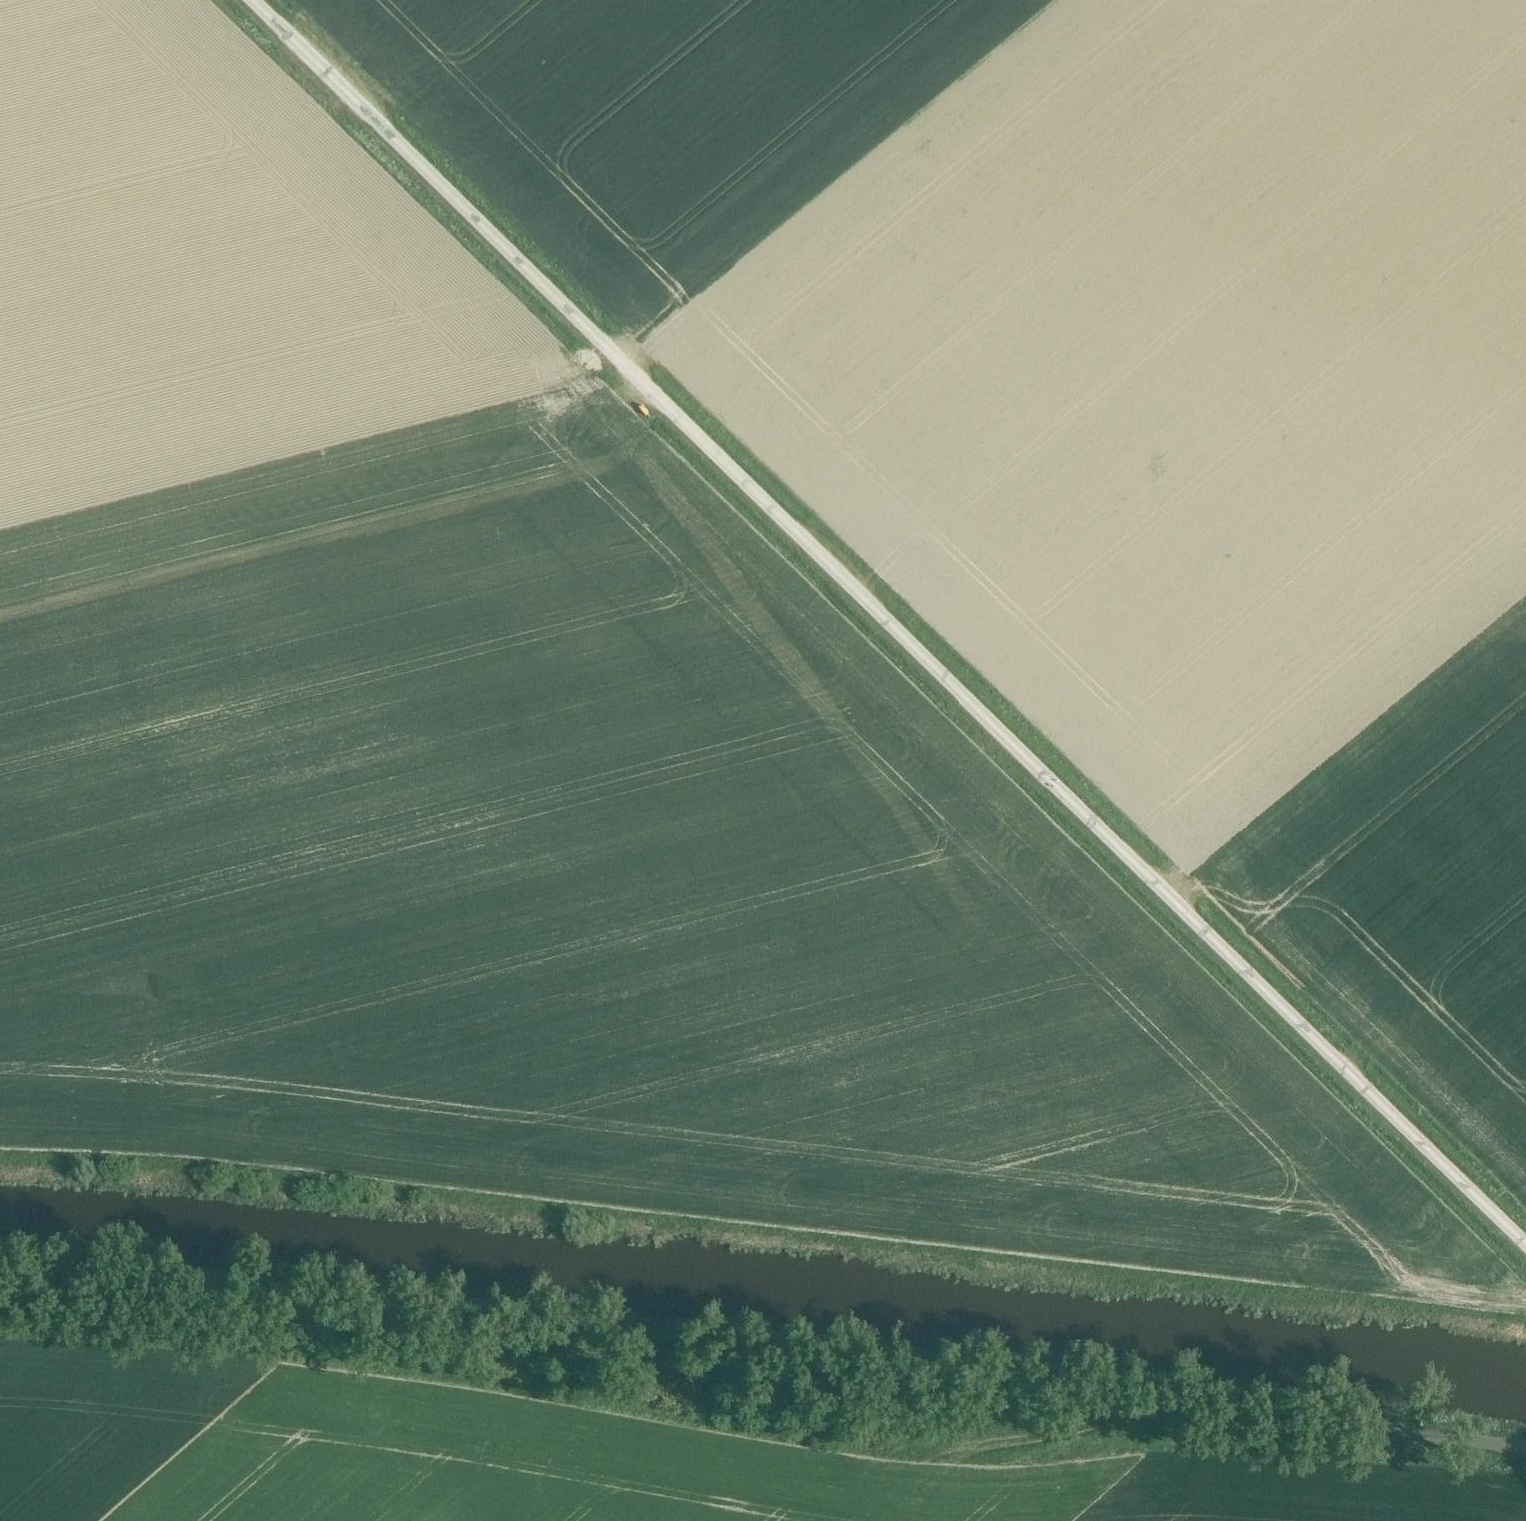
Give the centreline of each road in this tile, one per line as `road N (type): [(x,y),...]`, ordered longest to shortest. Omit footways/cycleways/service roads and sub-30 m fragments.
road 1 (unclassified): [(1525,1246),(251,0)]
road 2 (track): [(0,1295),(68,1296),(1525,1451)]

